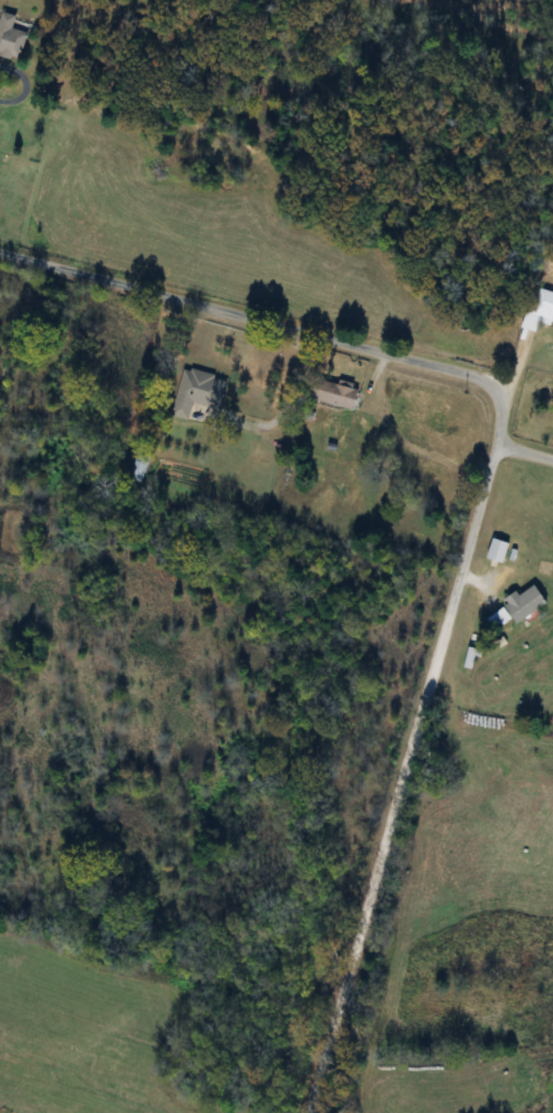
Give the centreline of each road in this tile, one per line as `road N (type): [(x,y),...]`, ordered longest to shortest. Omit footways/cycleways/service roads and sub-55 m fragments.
road 1 (residential): [(0,254),(474,378),(503,406),(498,446),(314,1112)]

